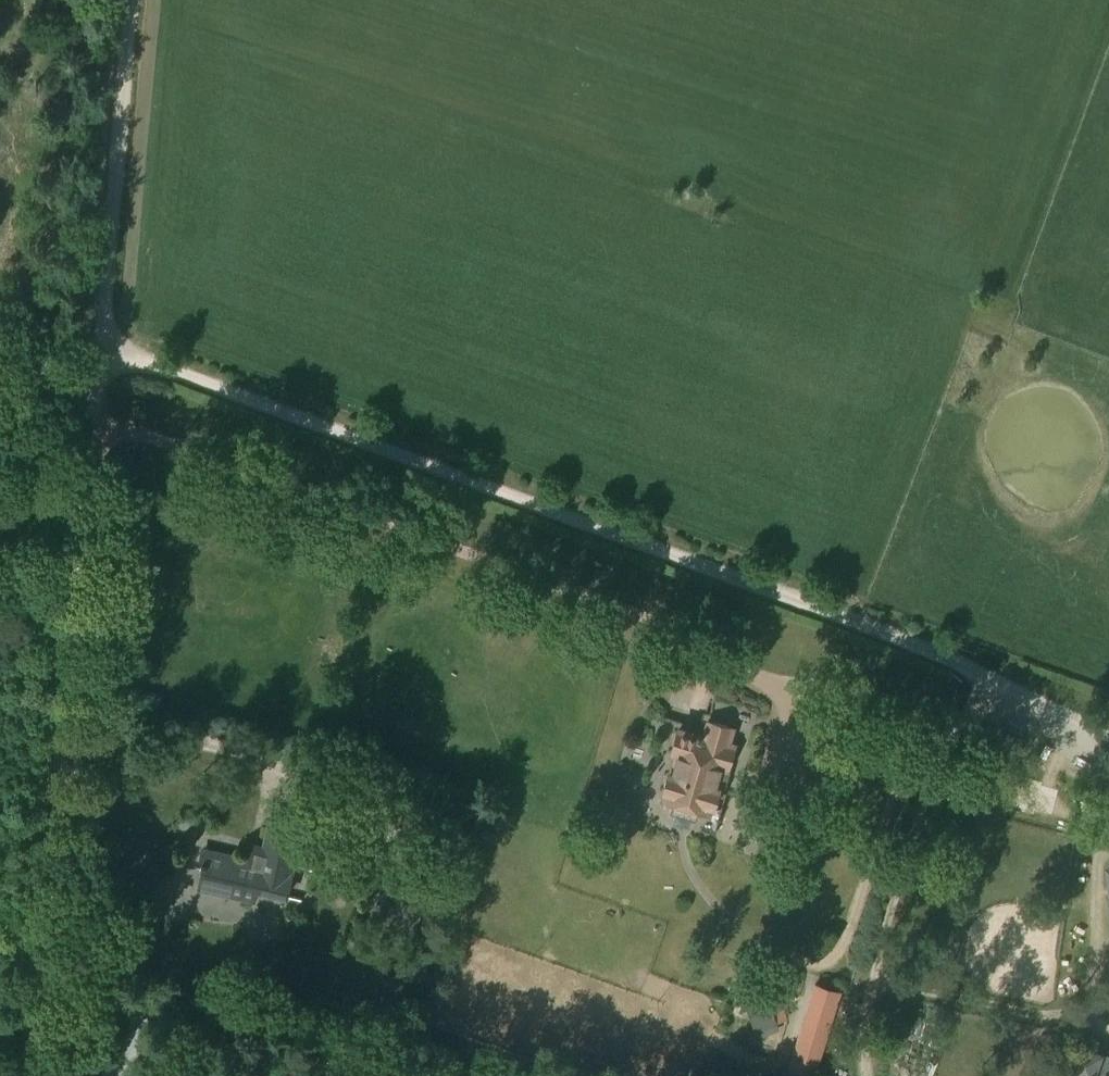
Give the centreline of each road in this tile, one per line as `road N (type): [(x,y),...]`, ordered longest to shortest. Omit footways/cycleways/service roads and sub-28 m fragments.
road 1 (track): [(34,1075),(132,0)]

